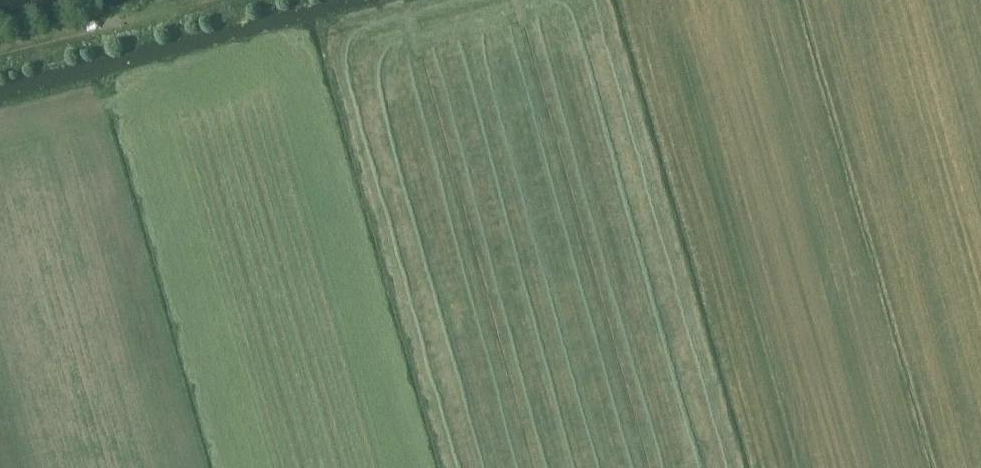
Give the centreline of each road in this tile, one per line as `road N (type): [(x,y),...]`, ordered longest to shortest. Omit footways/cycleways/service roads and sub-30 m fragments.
road 1 (track): [(211,0),(0,55)]

